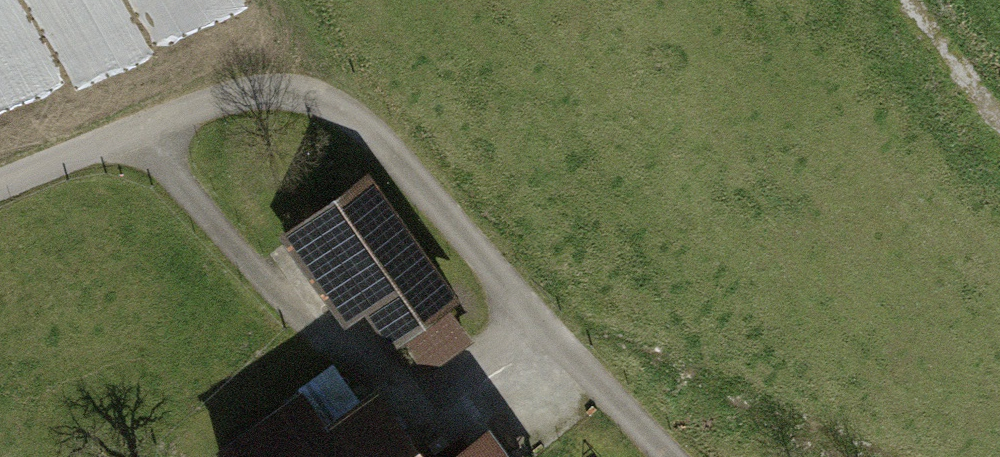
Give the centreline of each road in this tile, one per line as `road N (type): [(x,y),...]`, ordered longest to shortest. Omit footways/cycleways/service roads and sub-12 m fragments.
road 1 (residential): [(0,180),(121,132),(276,87),(361,121),(668,456)]
road 2 (track): [(999,124),(914,0)]
road 3 (track): [(361,121),(297,0)]

